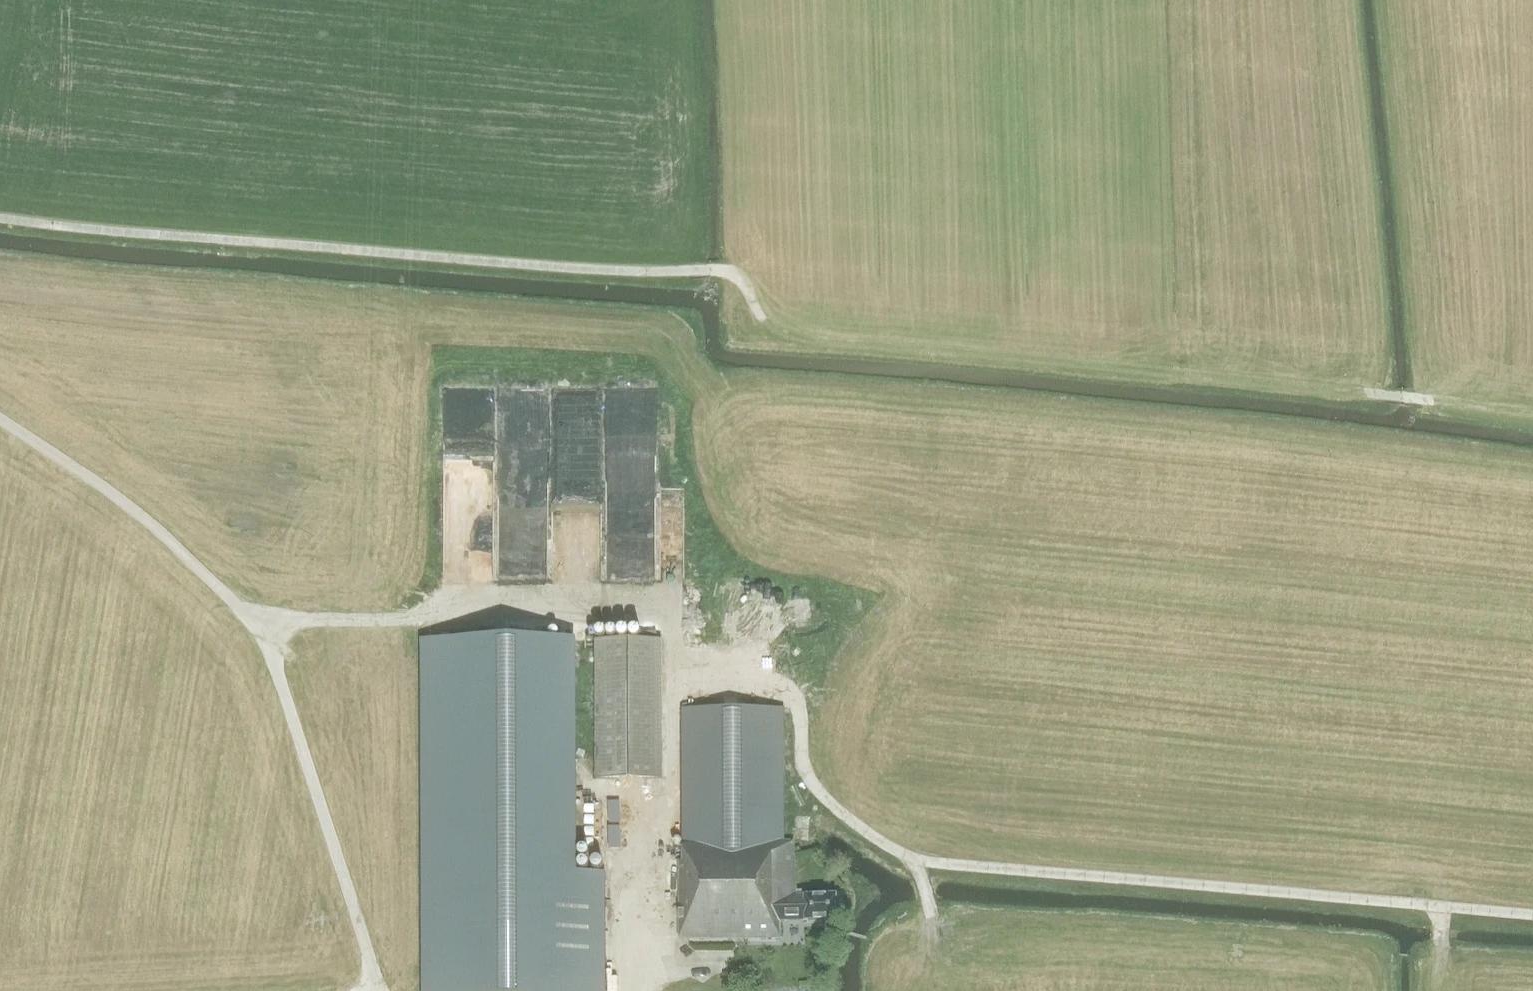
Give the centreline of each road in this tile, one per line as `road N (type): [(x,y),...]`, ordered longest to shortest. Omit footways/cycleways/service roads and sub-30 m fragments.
road 1 (track): [(672,684),(779,686),(793,694),(811,780),(860,827),(916,859),(1532,915)]
road 2 (track): [(0,219),(560,267),(716,269),(742,280),(762,318)]
road 3 (unclassified): [(380,990),(260,625),(160,533),(0,419)]

